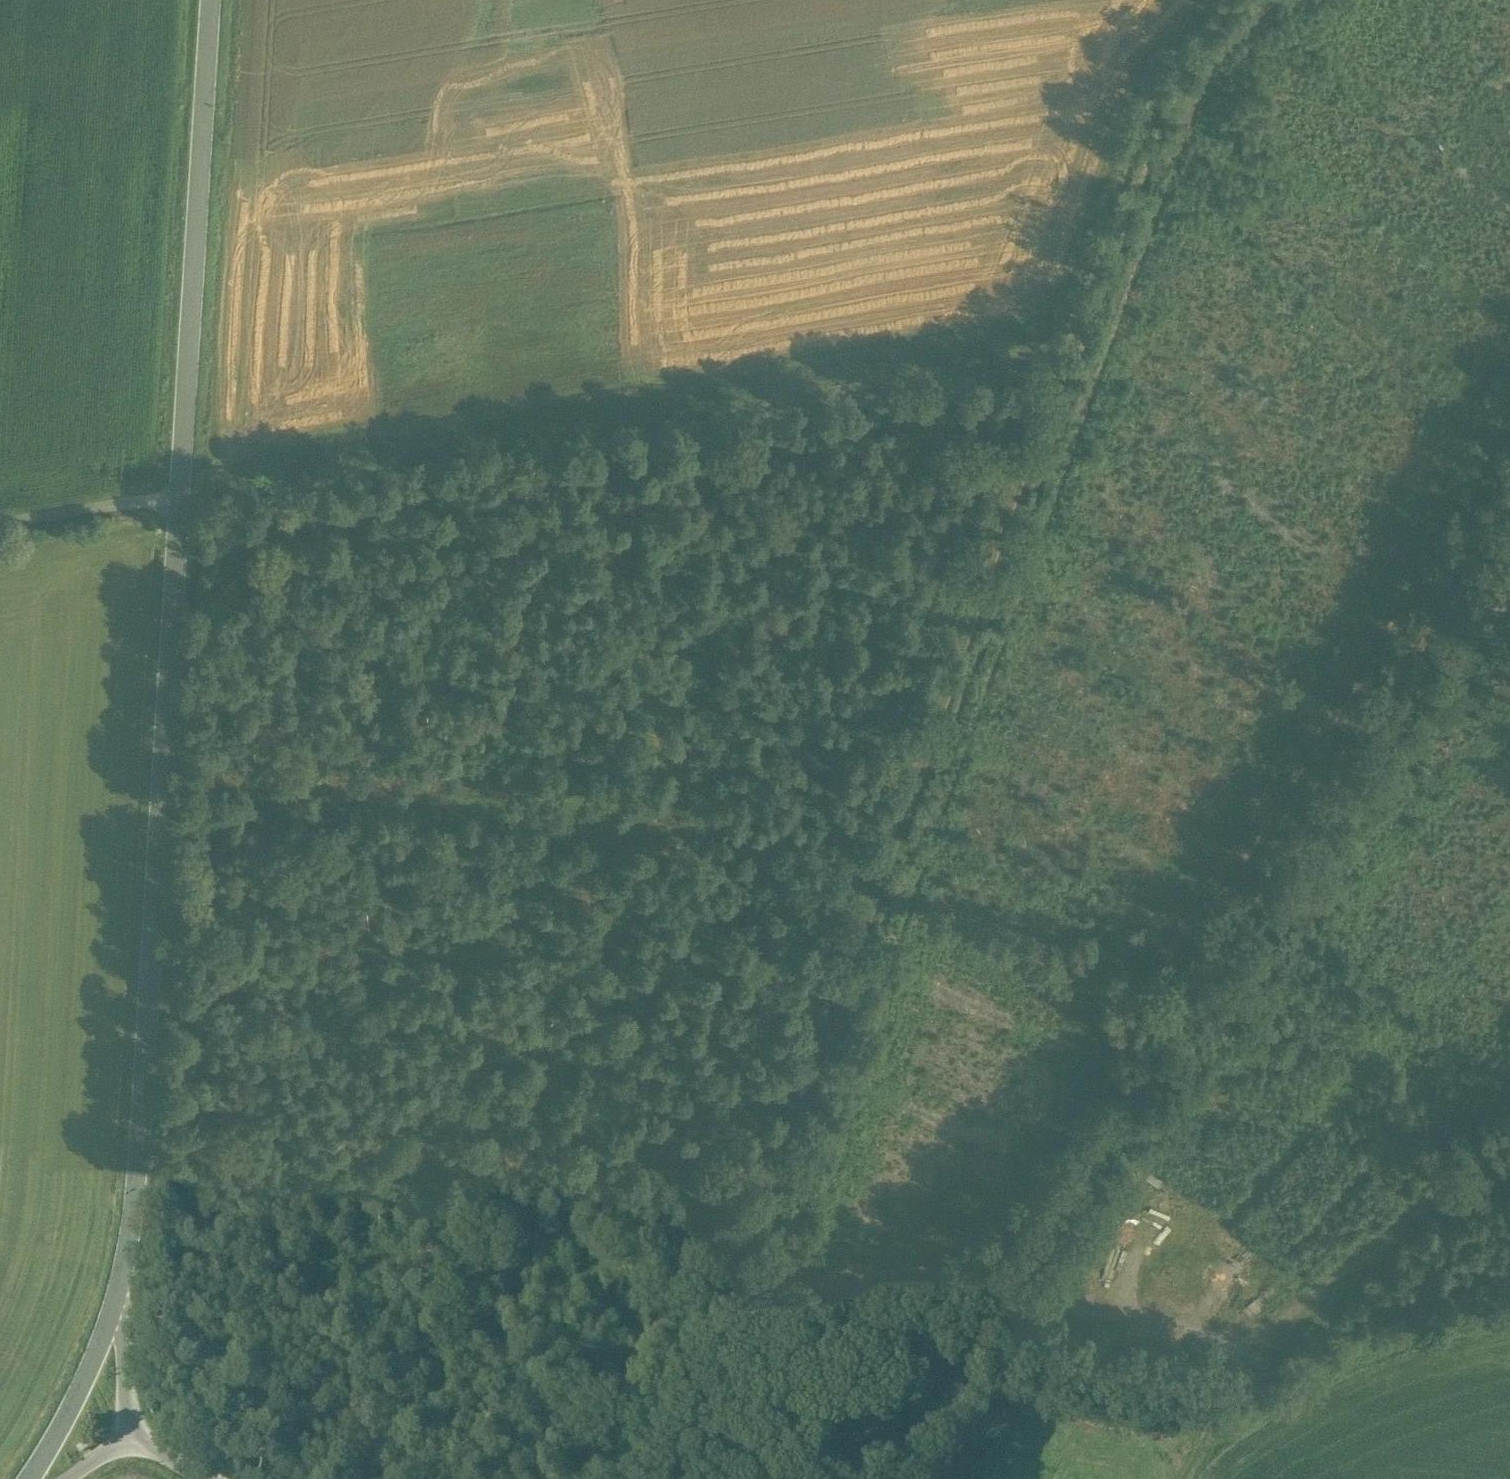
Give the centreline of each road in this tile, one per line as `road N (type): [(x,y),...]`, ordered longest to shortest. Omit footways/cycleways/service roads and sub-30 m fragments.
road 1 (track): [(643,1478),(808,990),(1168,24),(1192,0)]
road 2 (secondary): [(127,1273),(146,1131),(210,0)]
road 3 (track): [(1509,1135),(1250,1353),(1110,1315),(1047,1308),(1004,1315),(961,1354),(904,1478)]
road 4 (secondary): [(31,1478),(81,1390),(127,1273)]
road 5 (unclassified): [(127,1273),(134,1443)]
road 6 (track): [(1250,1353),(1184,1478)]

